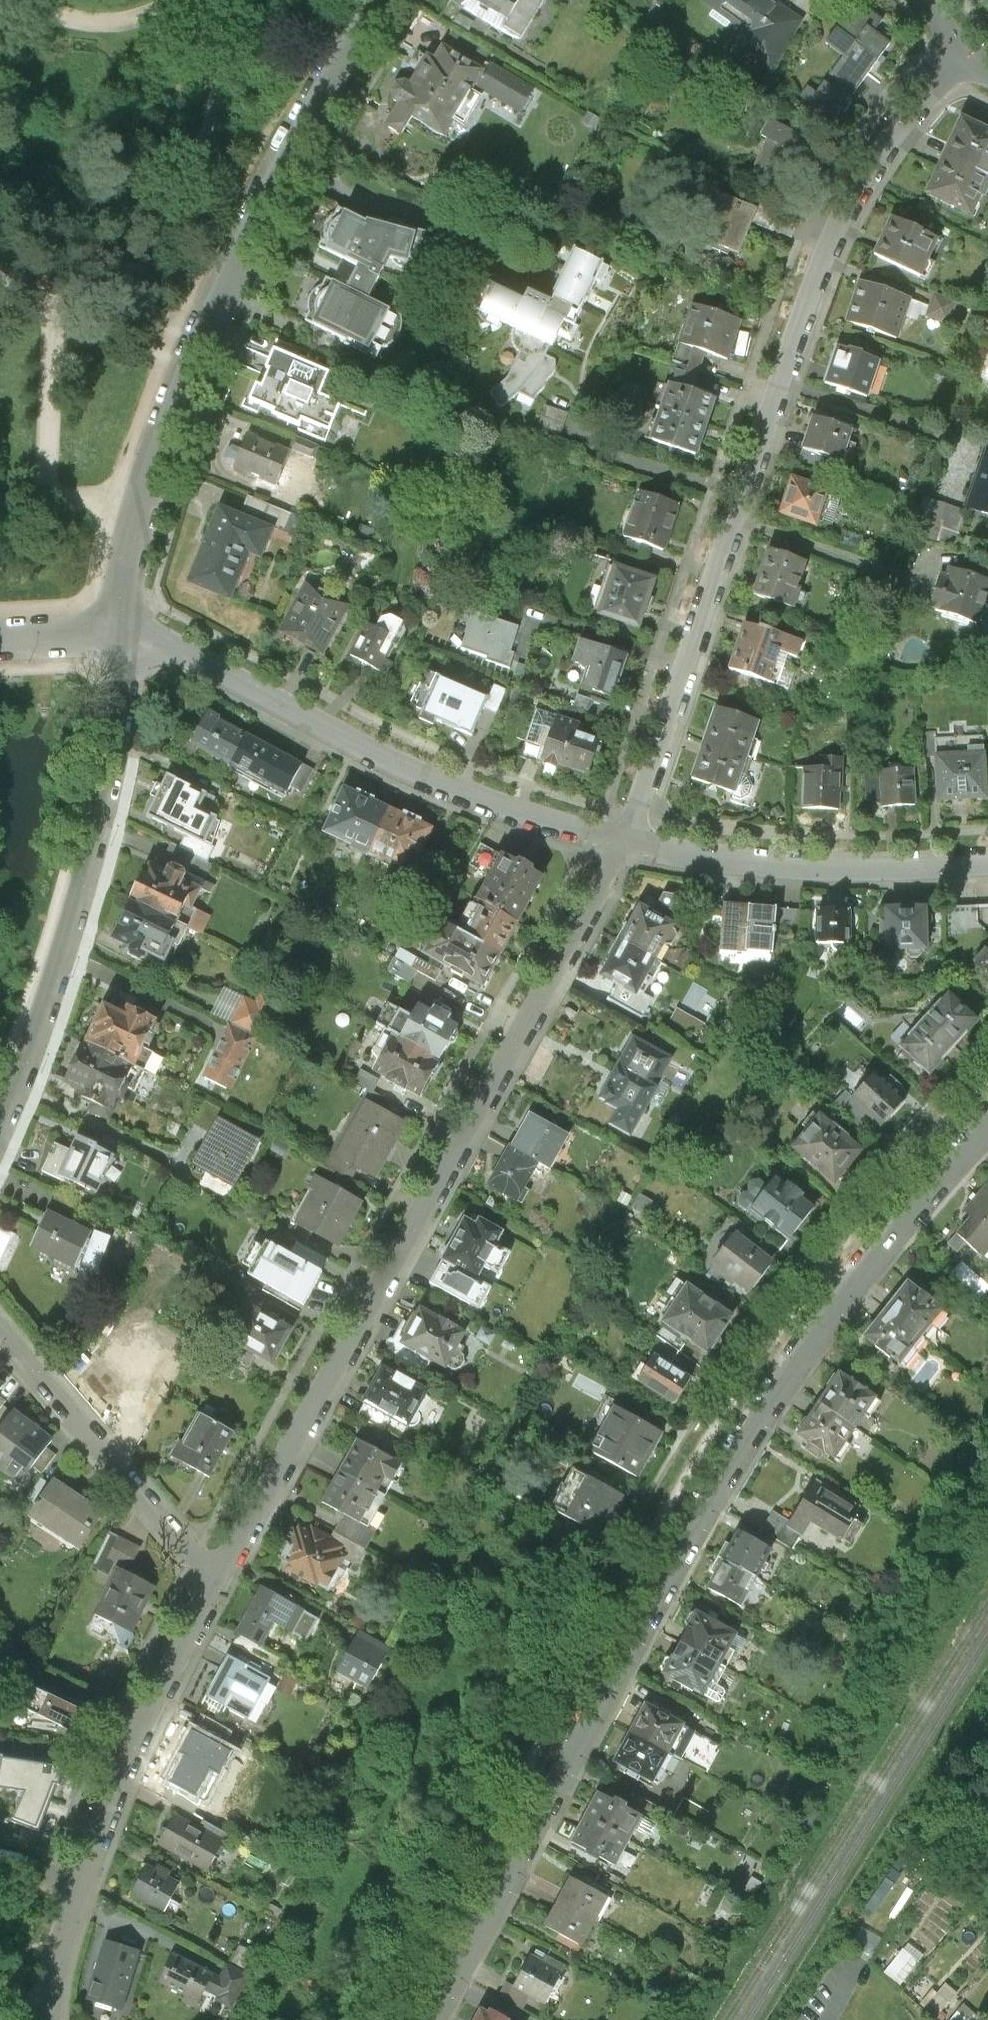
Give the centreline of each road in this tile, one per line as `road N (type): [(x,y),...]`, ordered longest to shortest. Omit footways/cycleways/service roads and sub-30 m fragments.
road 1 (residential): [(437,2019),(761,1425),(866,1278),(987,1137)]
road 2 (residential): [(967,52),(884,151),(823,259),(674,721),(622,840)]
road 3 (residential): [(622,840),(469,1141),(219,1573)]
road 4 (tertiary): [(123,632),(143,513),(201,342),(289,169),(388,0)]
road 5 (residential): [(622,840),(479,797),(123,632)]
road 6 (tertiary): [(0,1123),(108,790),(123,632)]
road 7 (residential): [(987,866),(785,867),(622,840)]
road 8 (residential): [(219,1573),(77,1885)]
road 9 (residential): [(0,1328),(192,1552),(219,1573)]
road 10 (residential): [(77,1885),(54,1955),(46,2019)]
road 11 (tertiary): [(123,632),(0,638)]

